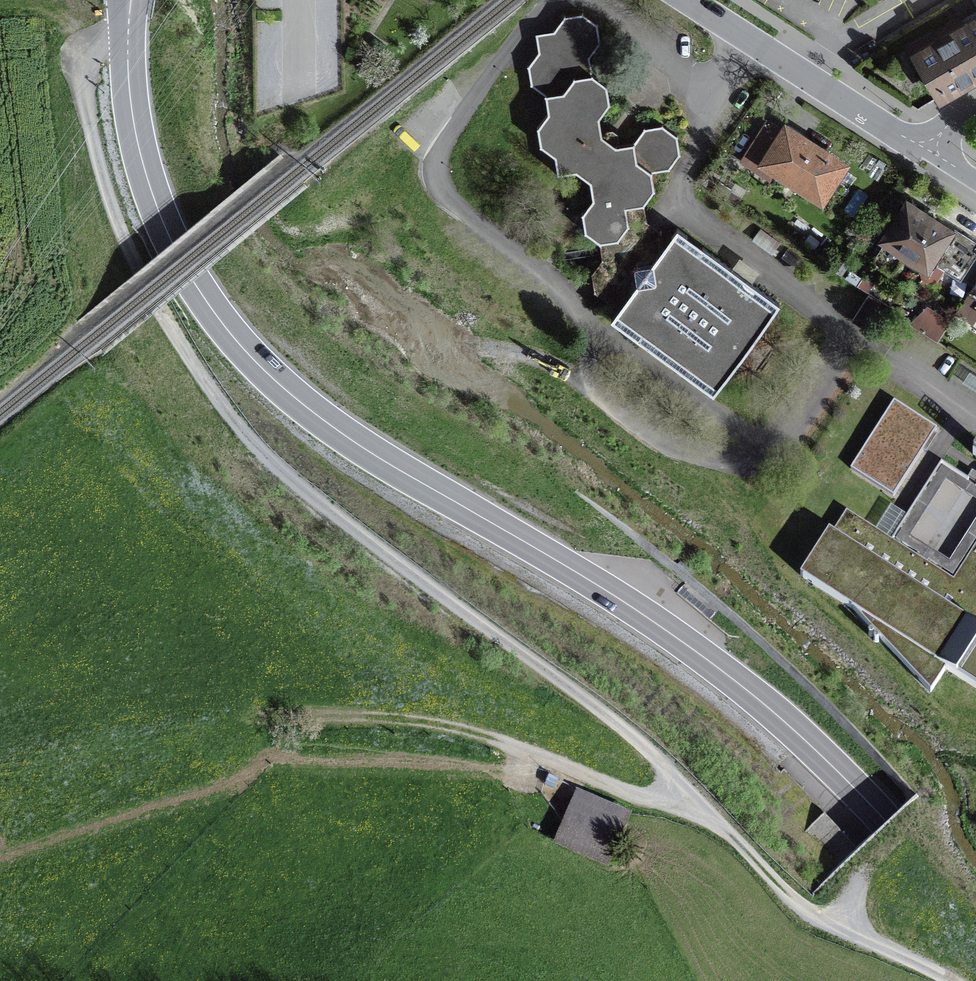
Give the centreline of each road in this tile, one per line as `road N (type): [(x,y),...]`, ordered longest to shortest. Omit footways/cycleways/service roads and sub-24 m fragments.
road 1 (primary): [(126,0),(129,147),(162,228),(266,366),(397,469),(628,608),(765,712),(975,941)]
road 2 (track): [(126,11),(71,49),(86,162),(102,232),(212,394),(260,454),(518,654),(724,830)]
road 3 (track): [(310,726),(450,730),(599,776),(724,830),(915,980)]
road 4 (residential): [(689,0),(927,148)]

